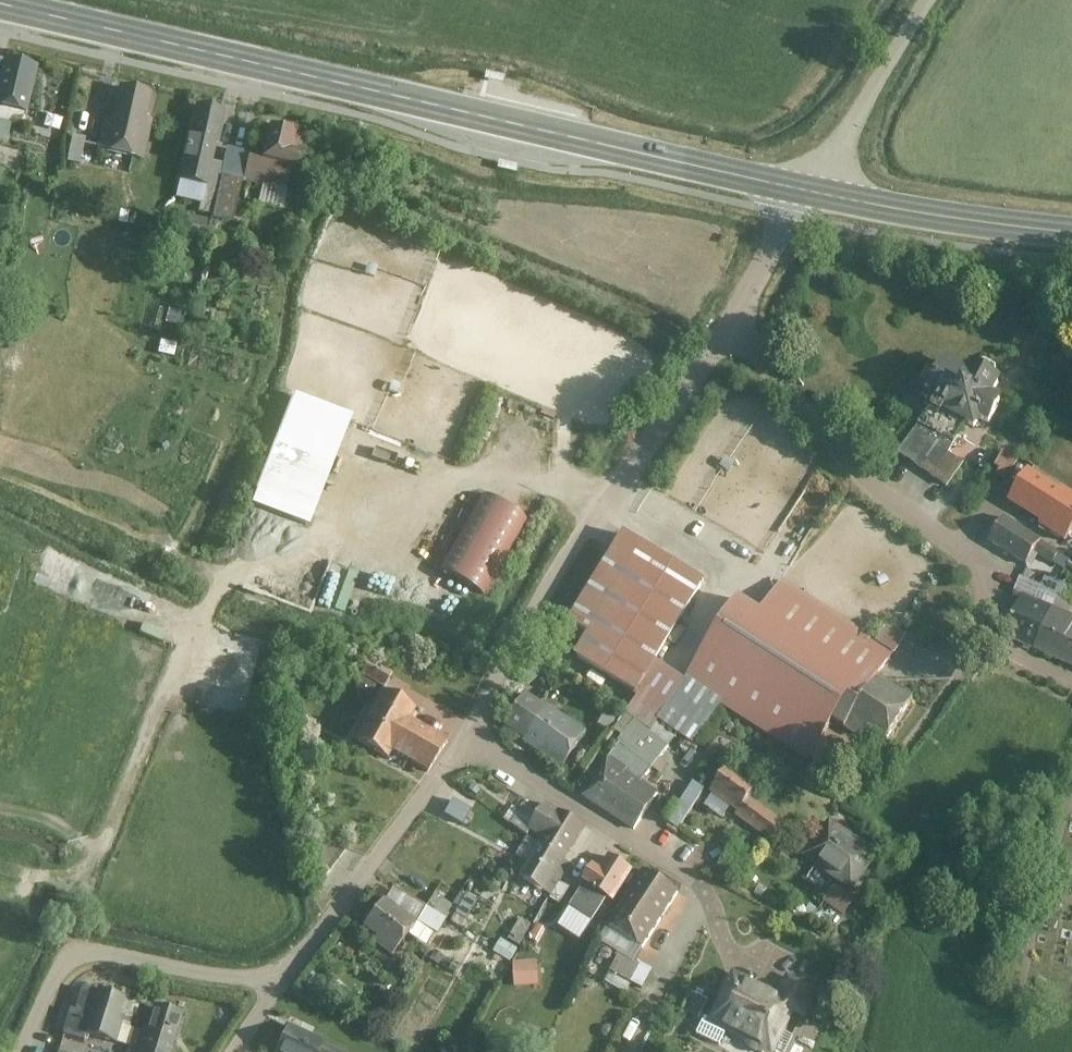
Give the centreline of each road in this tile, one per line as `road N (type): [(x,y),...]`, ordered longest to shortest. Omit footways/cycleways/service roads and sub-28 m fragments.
road 1 (secondary): [(0,5),(807,193)]
road 2 (residential): [(1071,682),(986,643),(990,594),(974,562),(834,451),(766,362),(726,333)]
road 3 (residential): [(726,333),(466,746)]
road 4 (track): [(249,558),(223,583),(100,848),(73,880),(17,878)]
road 5 (residential): [(773,978),(740,959),(690,883),(466,746)]
road 6 (residential): [(278,983),(94,959),(61,981),(25,1051)]
road 7 (residential): [(466,746),(278,983)]
road 8 (secondary): [(807,193),(1071,232)]
road 9 (residential): [(807,193),(929,0)]
road 10 (residential): [(807,193),(726,333)]

